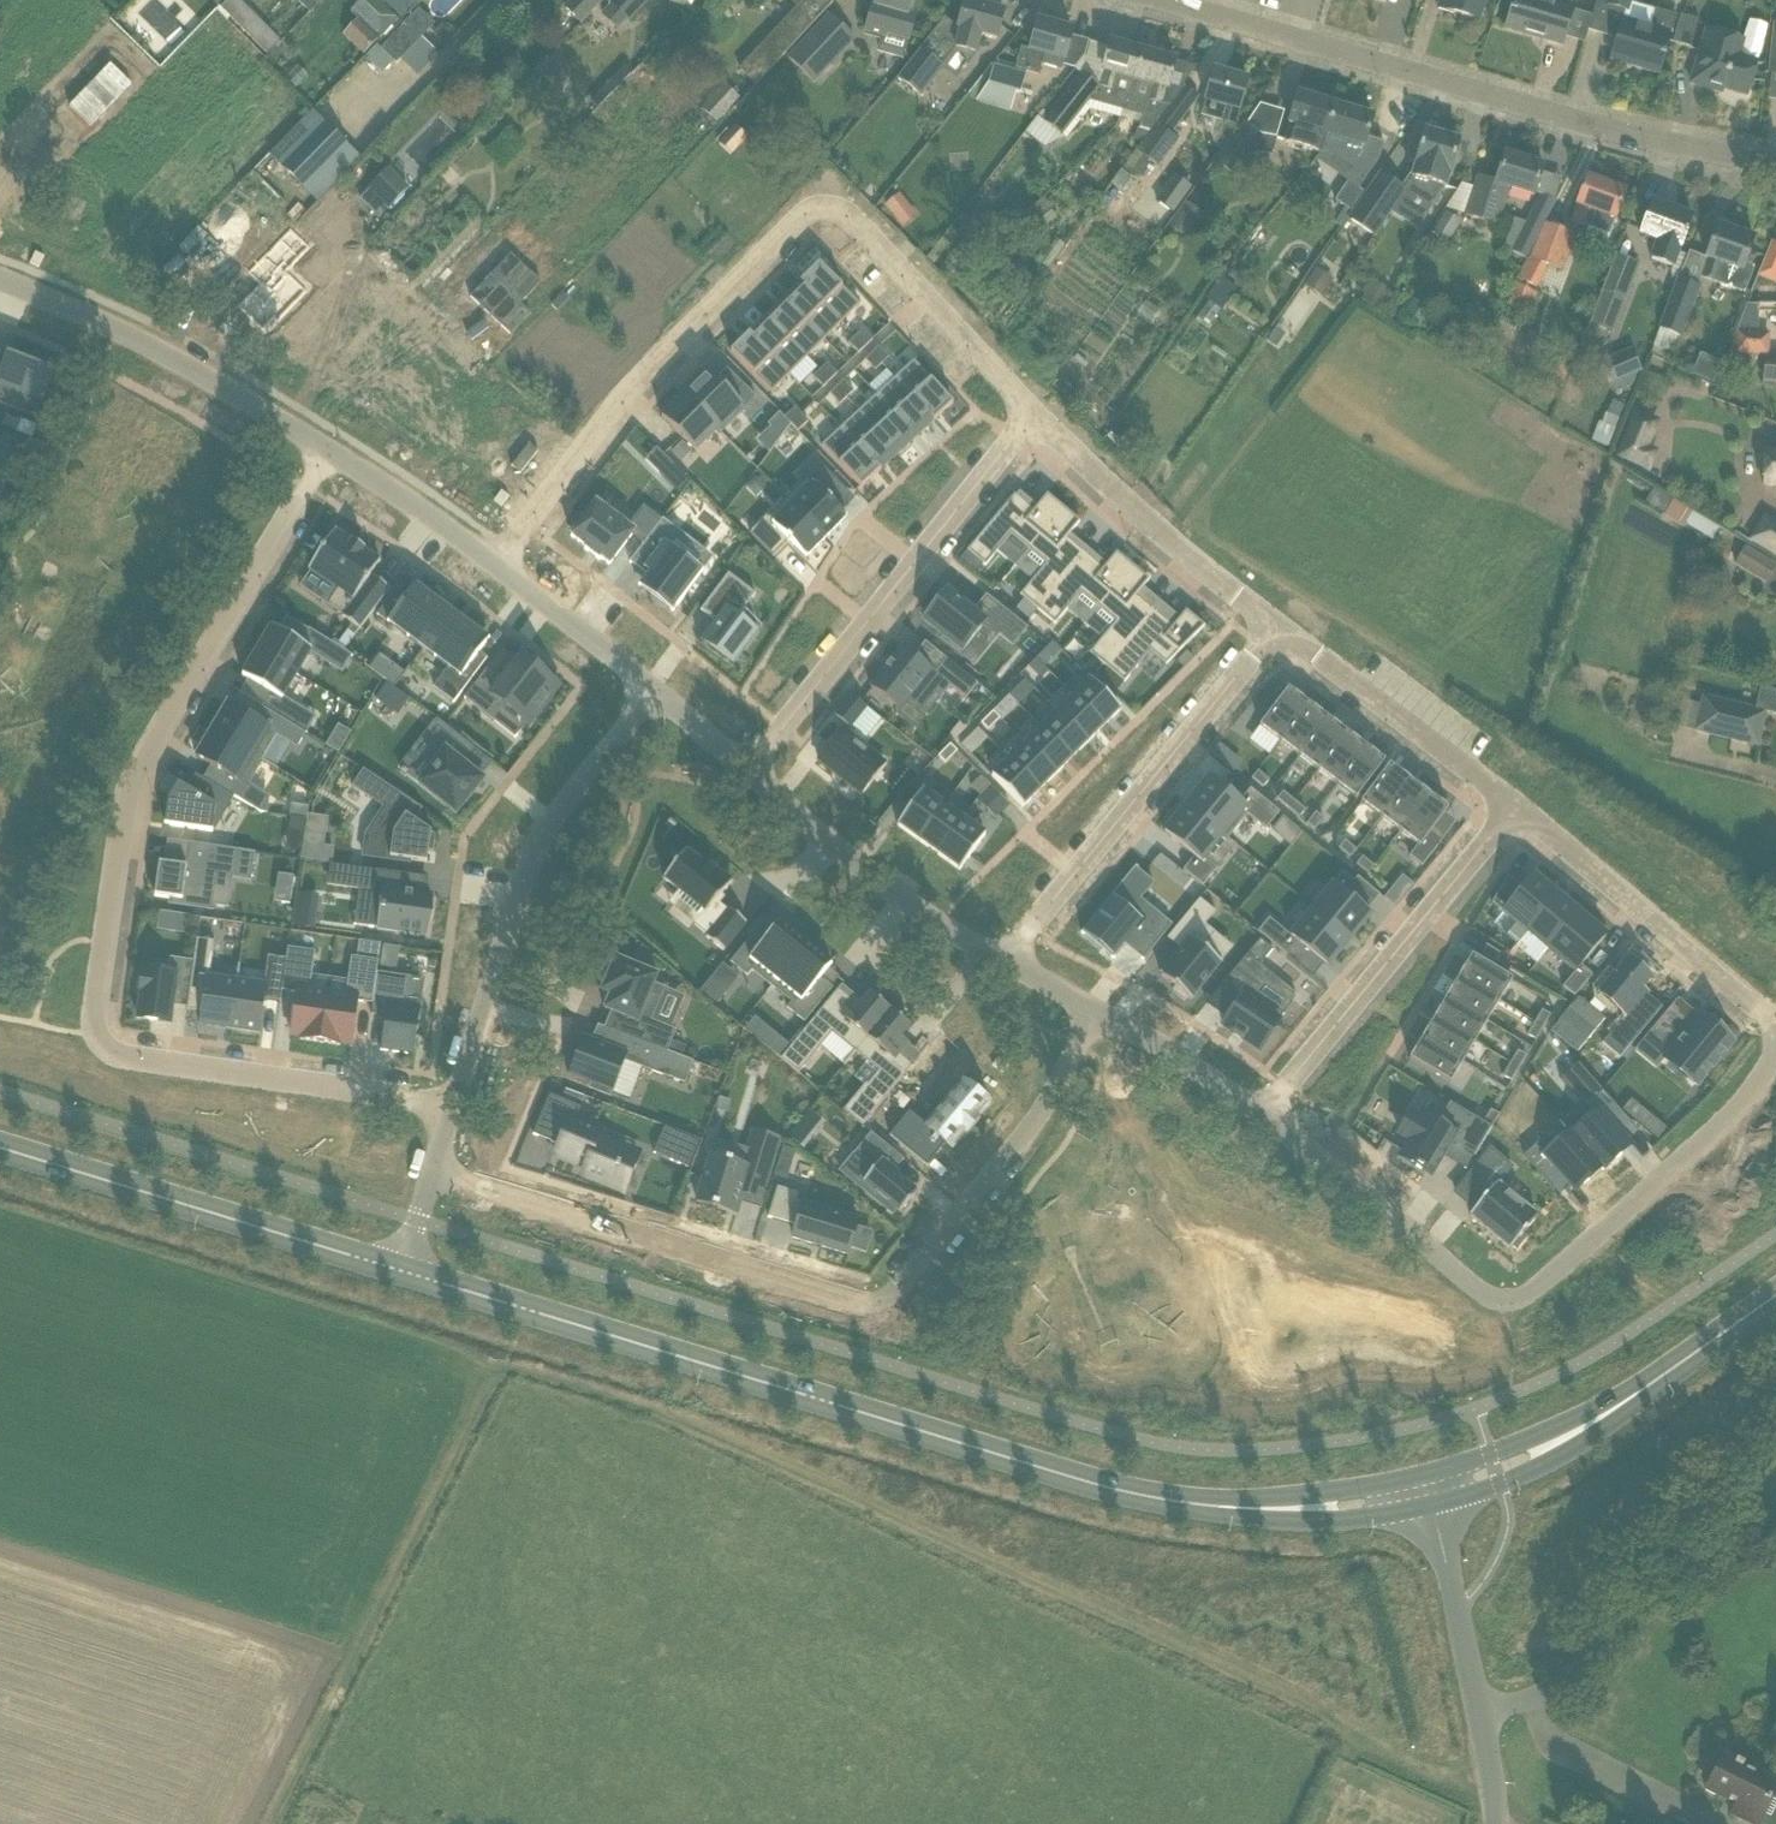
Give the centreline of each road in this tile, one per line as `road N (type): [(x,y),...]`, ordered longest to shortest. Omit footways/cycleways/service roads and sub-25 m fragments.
road 1 (residential): [(1261,1116),(1482,1295),(1509,1300),(1536,1289),(1641,1198),(1762,1080),(1773,1054),(1767,1013),(1516,807)]
road 2 (residential): [(453,1103),(134,1060),(112,1051),(94,1027),(131,782),(327,451)]
road 3 (tertiary): [(1221,1507),(1104,1486),(401,1270)]
road 4 (residential): [(1094,1013),(1027,1129),(902,1283),(875,1303),(433,1172)]
road 5 (residential): [(1033,416),(851,221),(811,215),(783,233),(614,409),(498,566)]
road 6 (residential): [(1775,163),(1492,98),(1158,0)]
road 7 (residential): [(453,1103),(538,835),(656,691)]
road 8 (unclassified): [(1775,1378),(1588,1649),(1548,1687),(1480,1709)]
road 9 (residential): [(1033,416),(749,767)]
road 10 (residential): [(1277,627),(1001,960)]
road 11 (tertiary): [(401,1270),(0,1148)]
road 12 (residential): [(1261,1116),(1516,807)]
road 13 (residential): [(327,451),(175,358),(0,279)]
road 14 (residential): [(1277,627),(1033,416)]
road 15 (residential): [(749,767),(783,806),(861,868),(1001,960)]
road 16 (residential): [(1516,807),(1277,627)]
road 17 (tertiary): [(1435,1505),(1563,1455),(1619,1419),(1646,1388)]
road 18 (tertiary): [(1646,1388),(1428,1473)]
road 19 (tertiary): [(1221,1507),(1252,1519),(1309,1522),(1435,1505)]
road 20 (tertiary): [(1428,1473),(1221,1507)]
road 21 (unclassified): [(1480,1709),(1435,1505)]
road 22 (residential): [(498,566),(327,451)]
road 23 (residential): [(656,691),(498,566)]
road 24 (residential): [(1094,1013),(1261,1116)]
road 25 (tertiary): [(1775,1296),(1646,1388)]
road 26 (residential): [(656,691),(749,767)]

